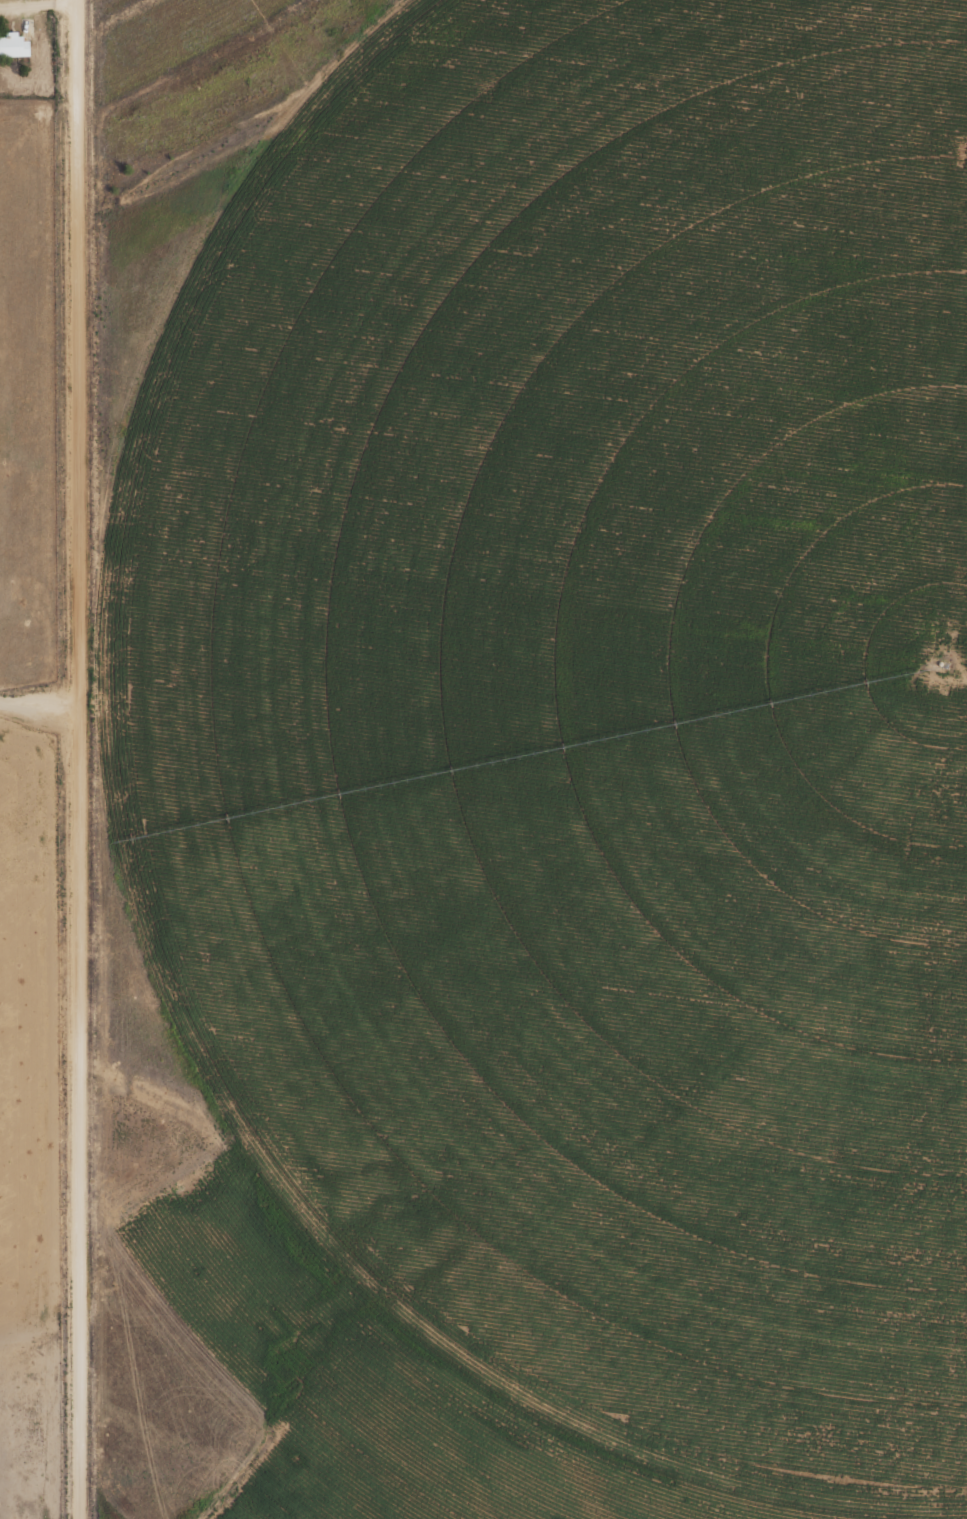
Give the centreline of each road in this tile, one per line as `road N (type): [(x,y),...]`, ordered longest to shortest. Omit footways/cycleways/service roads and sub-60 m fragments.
road 1 (residential): [(81,1518),(74,0)]
road 2 (track): [(79,1065),(155,1099),(226,1144),(105,1230),(174,1328),(266,1430),(202,1518)]

